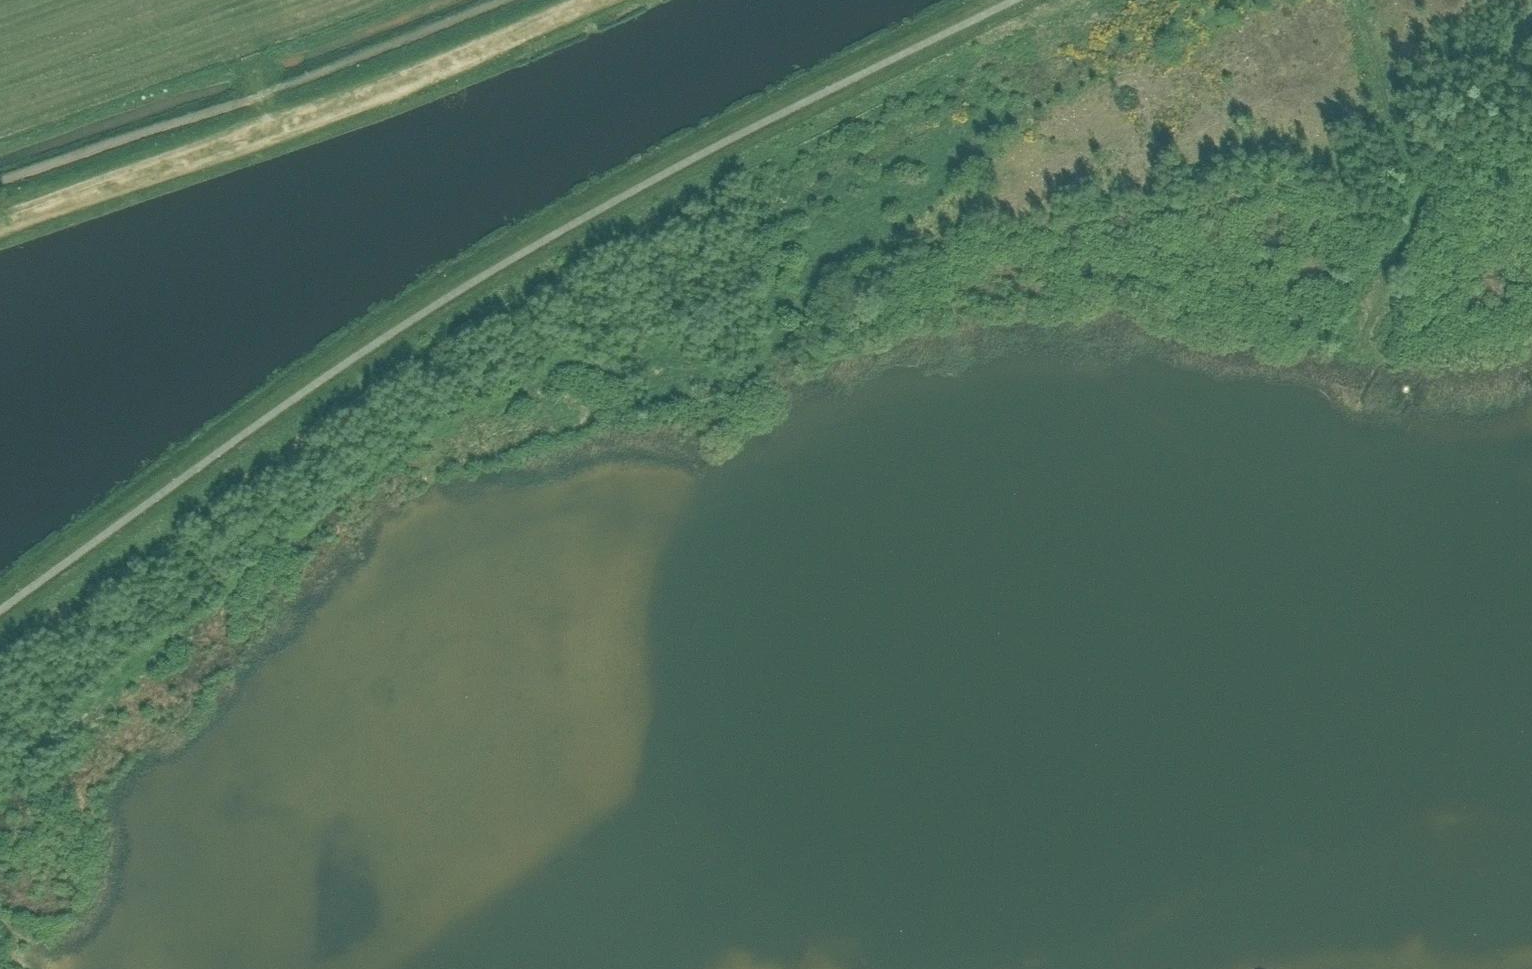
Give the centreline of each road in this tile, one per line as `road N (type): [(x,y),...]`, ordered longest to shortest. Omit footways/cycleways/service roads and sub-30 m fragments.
road 1 (track): [(0,218),(390,86),(589,0)]

